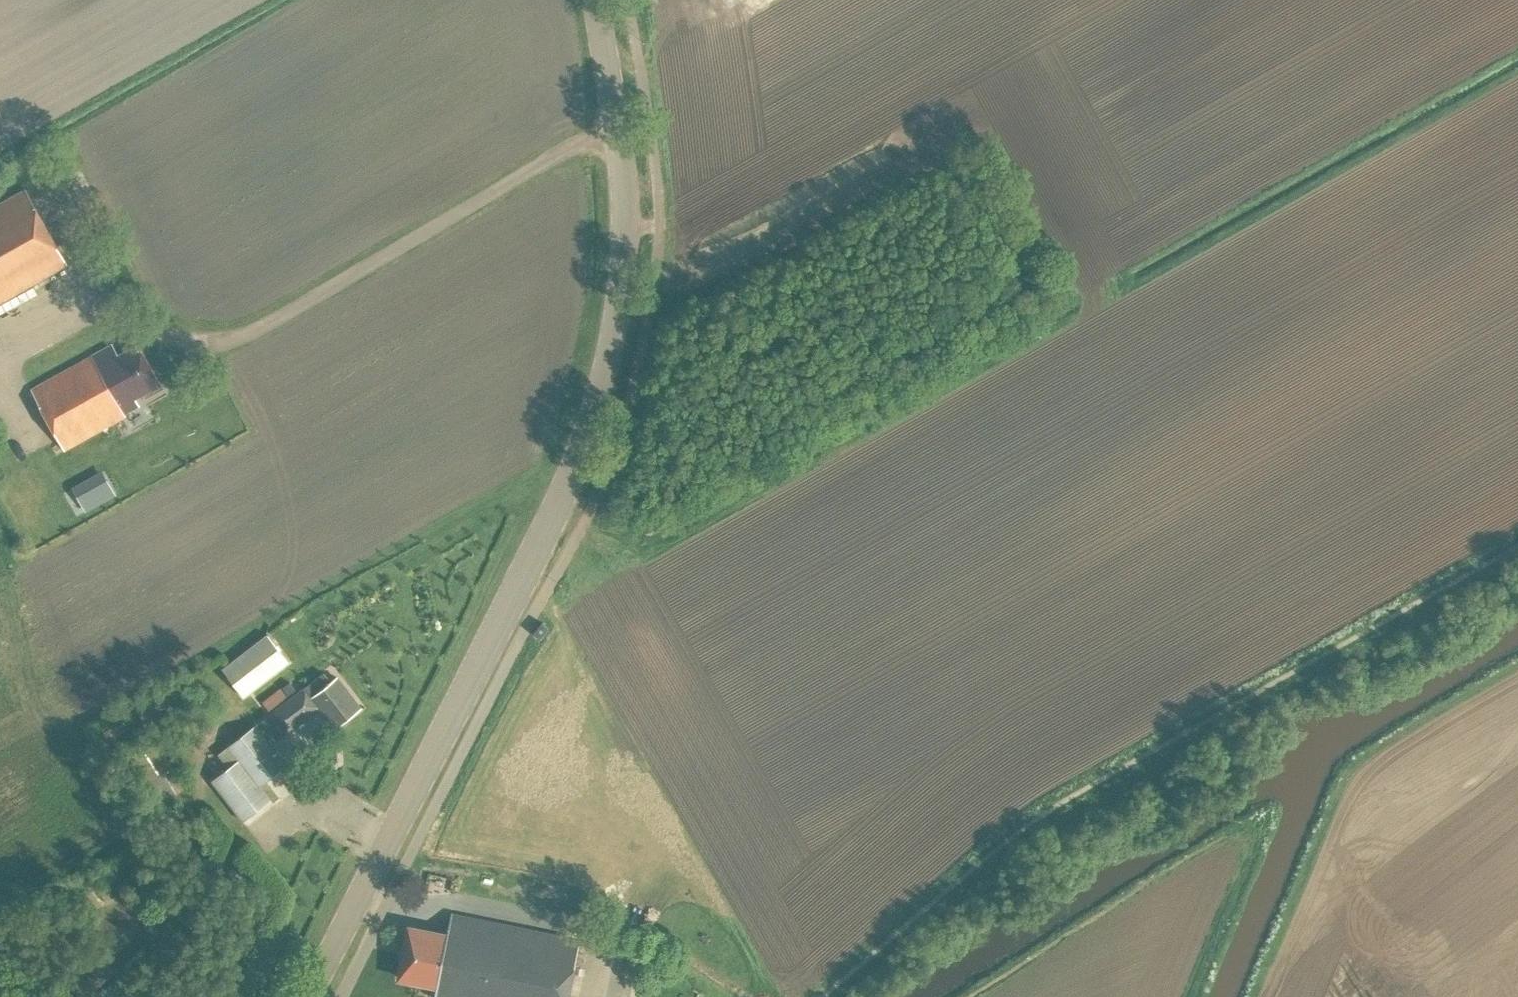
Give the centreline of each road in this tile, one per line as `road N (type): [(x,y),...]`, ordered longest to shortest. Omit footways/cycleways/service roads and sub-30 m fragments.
road 1 (secondary): [(314,996),(550,524),(600,398),(622,277),(606,0)]
road 2 (track): [(617,127),(238,344),(171,338),(82,299)]

